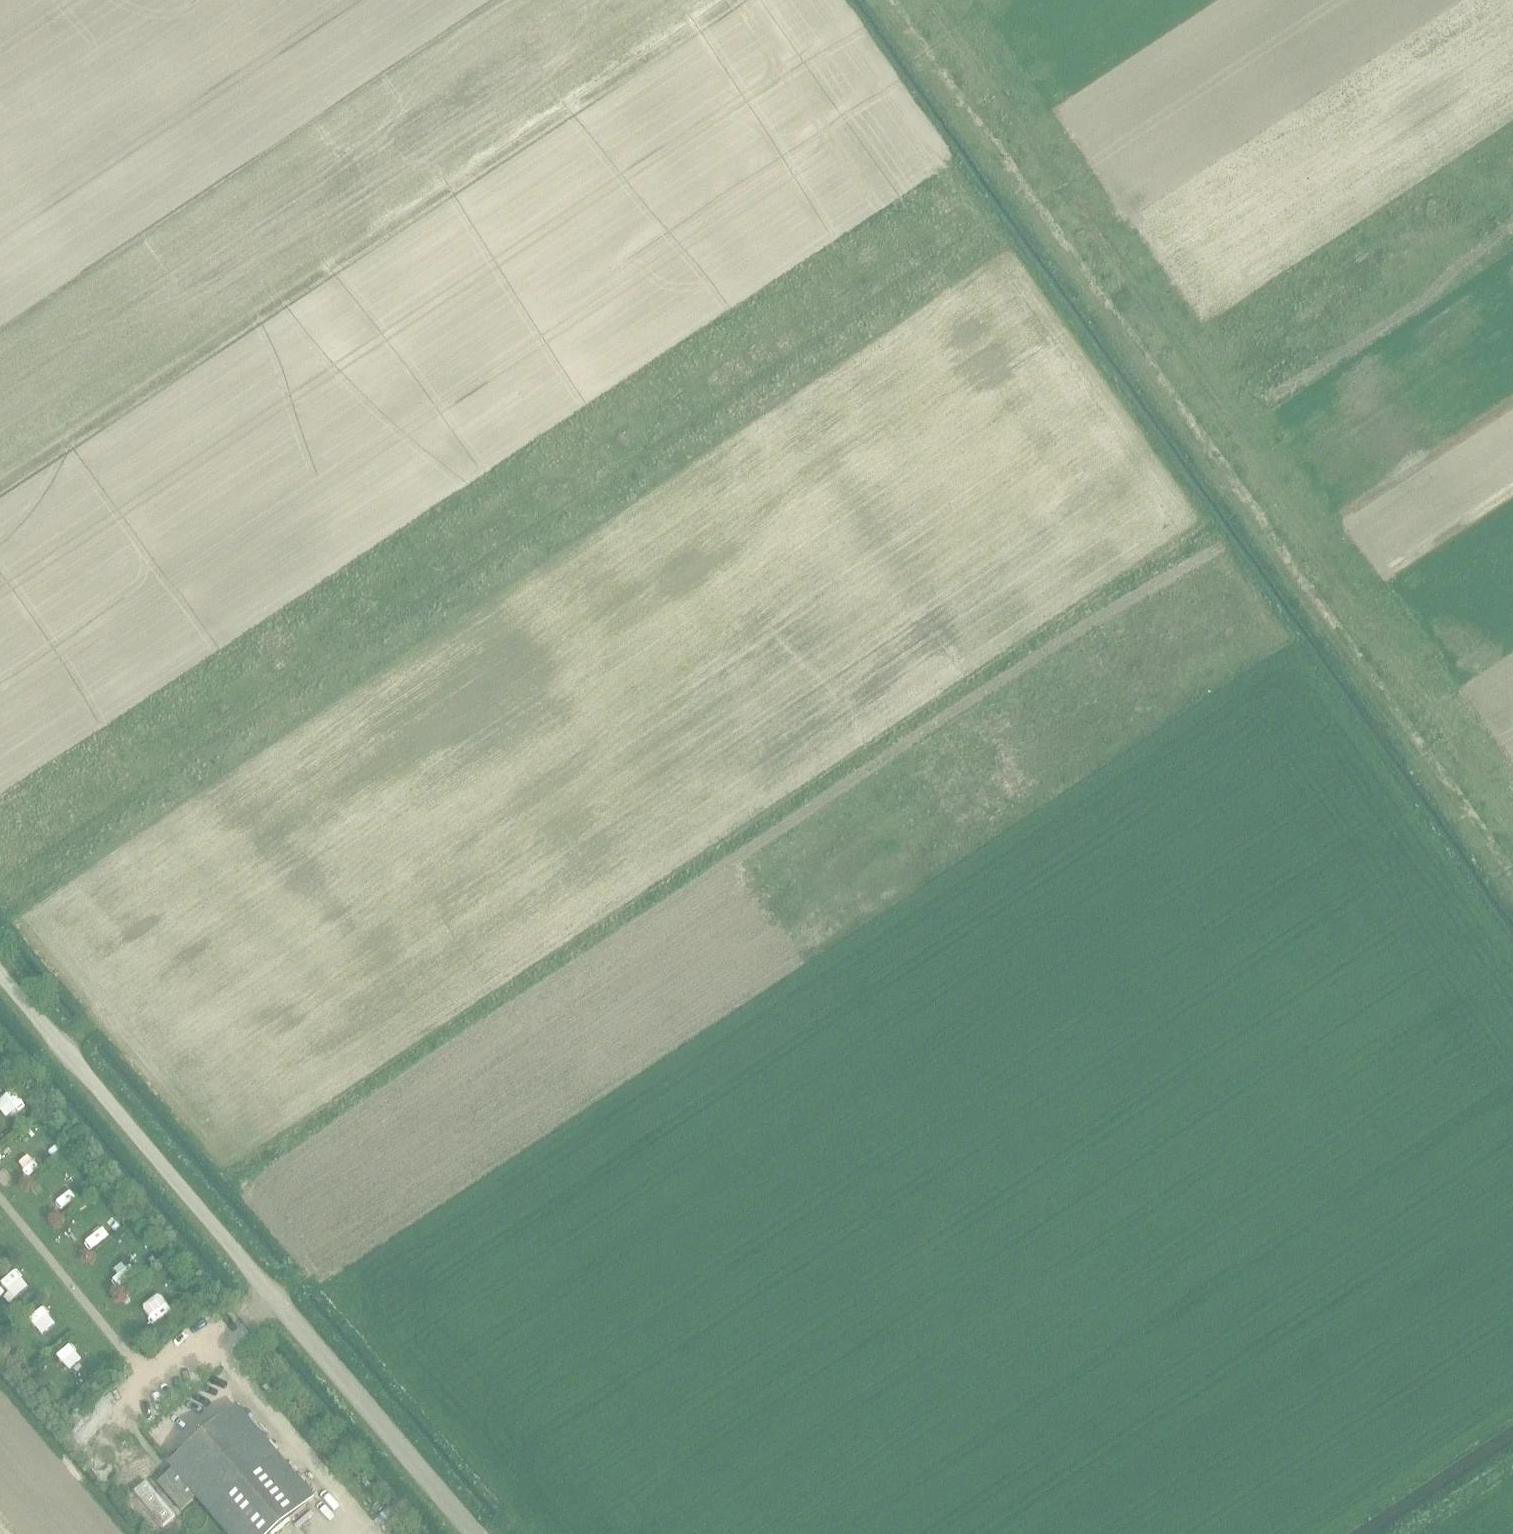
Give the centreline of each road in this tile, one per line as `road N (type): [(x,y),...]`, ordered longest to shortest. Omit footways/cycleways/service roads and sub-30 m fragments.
road 1 (unclassified): [(476,1533),(0,976)]
road 2 (track): [(0,1198),(132,1360),(151,1372),(213,1342)]

